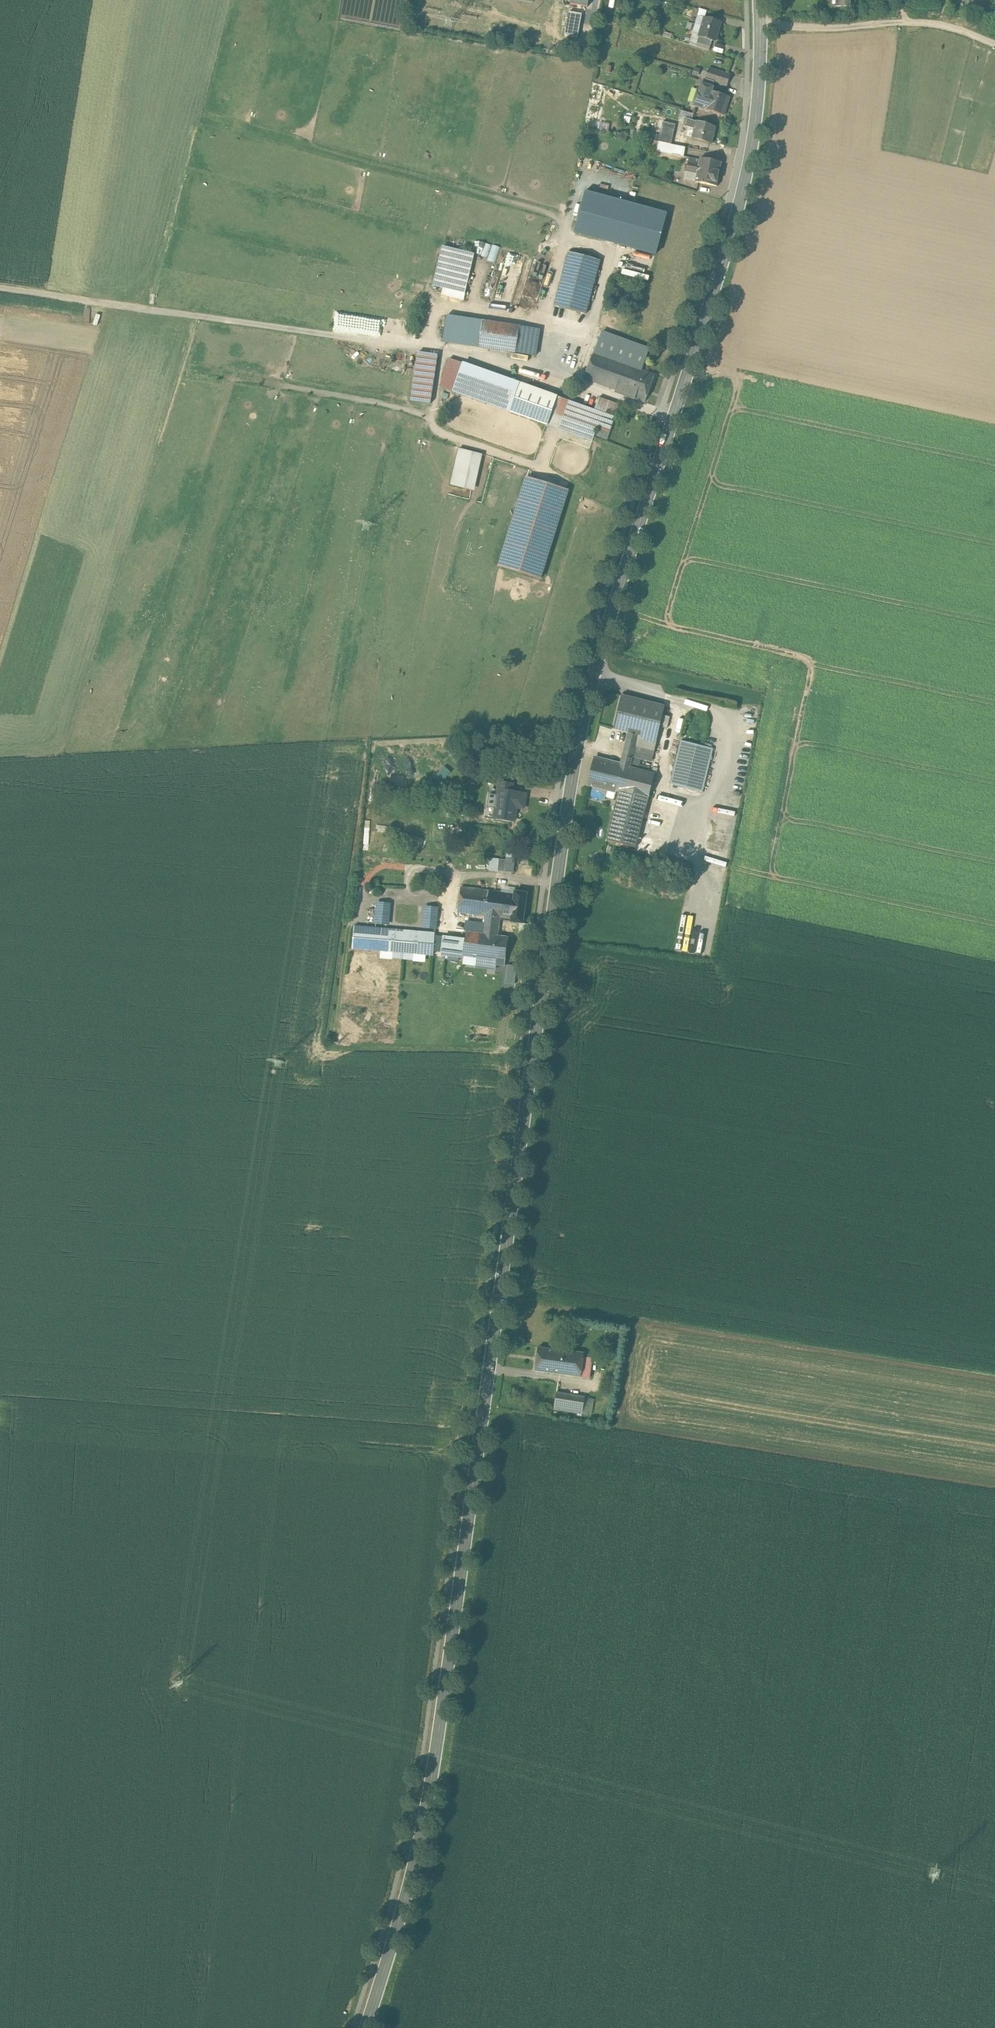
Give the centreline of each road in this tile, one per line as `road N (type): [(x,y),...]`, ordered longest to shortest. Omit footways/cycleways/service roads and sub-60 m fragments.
road 1 (tertiary): [(366,2027),(424,1822),(579,738),(732,227),(752,146),(759,0)]
road 2 (track): [(0,285),(431,345)]
road 3 (track): [(994,40),(939,20),(759,25)]

